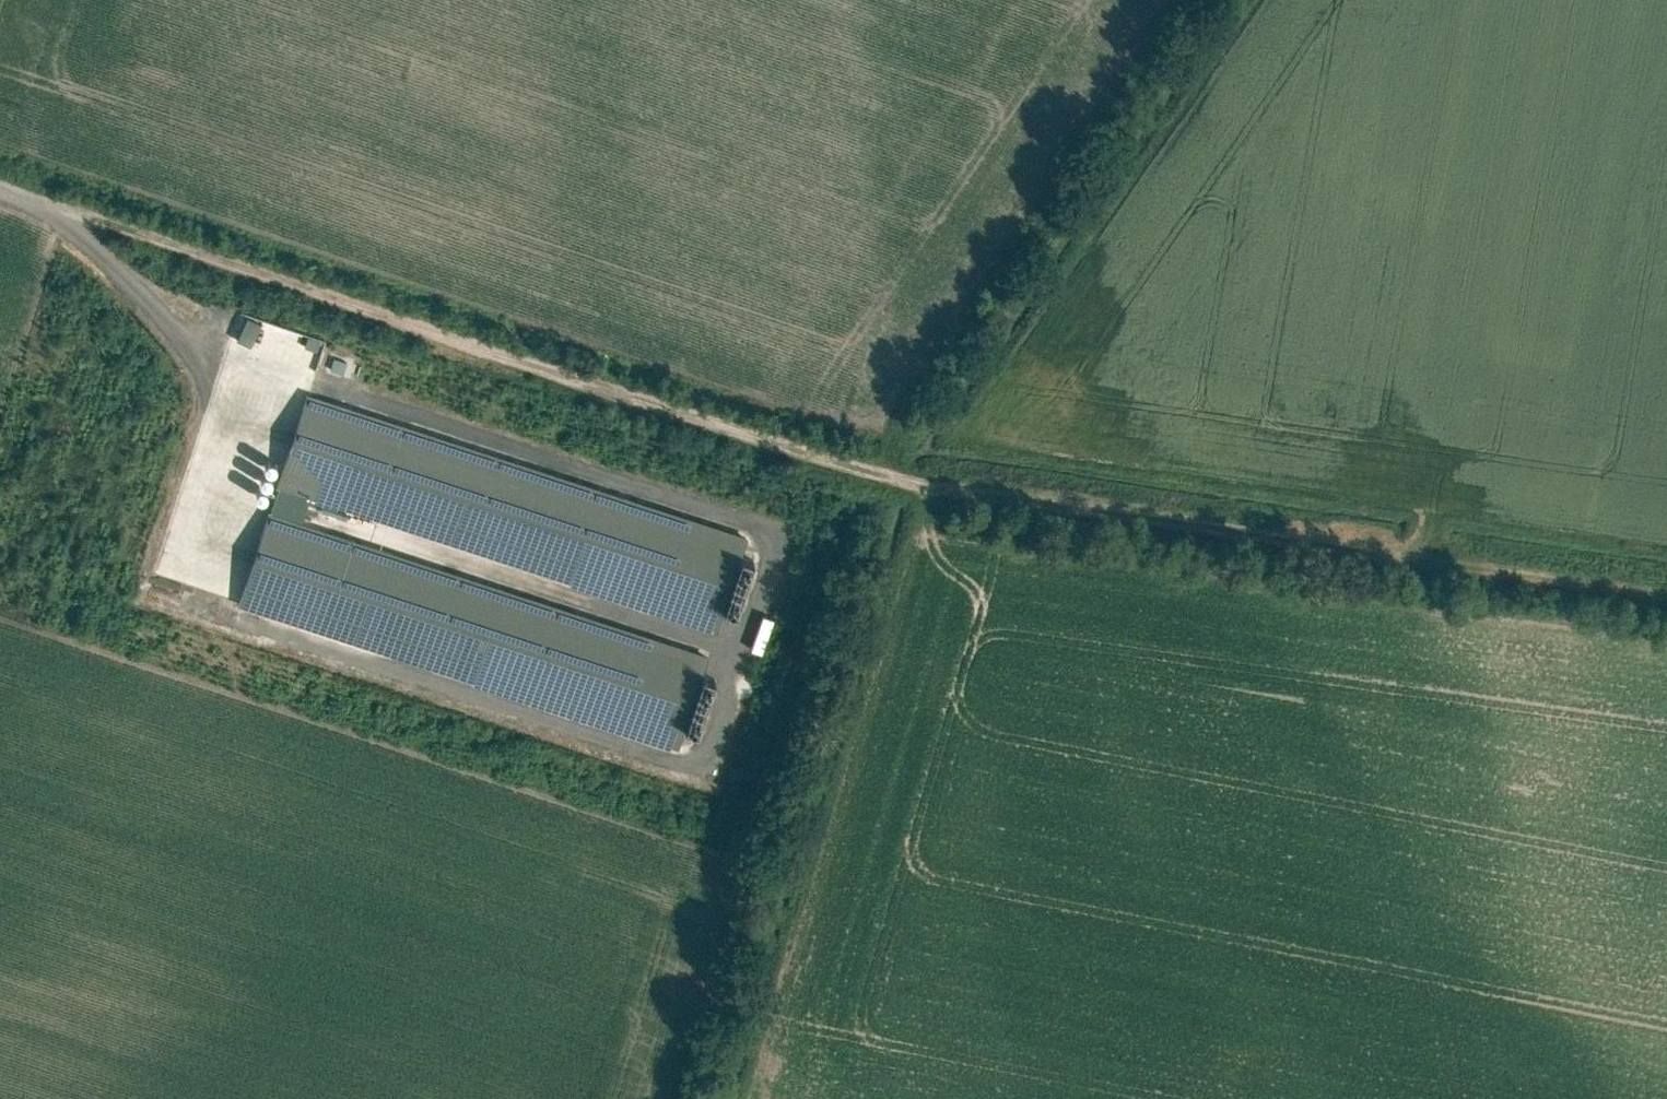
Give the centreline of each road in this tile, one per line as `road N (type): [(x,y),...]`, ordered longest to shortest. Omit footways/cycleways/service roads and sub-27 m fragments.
road 1 (track): [(26,196),(900,482),(1666,599)]

